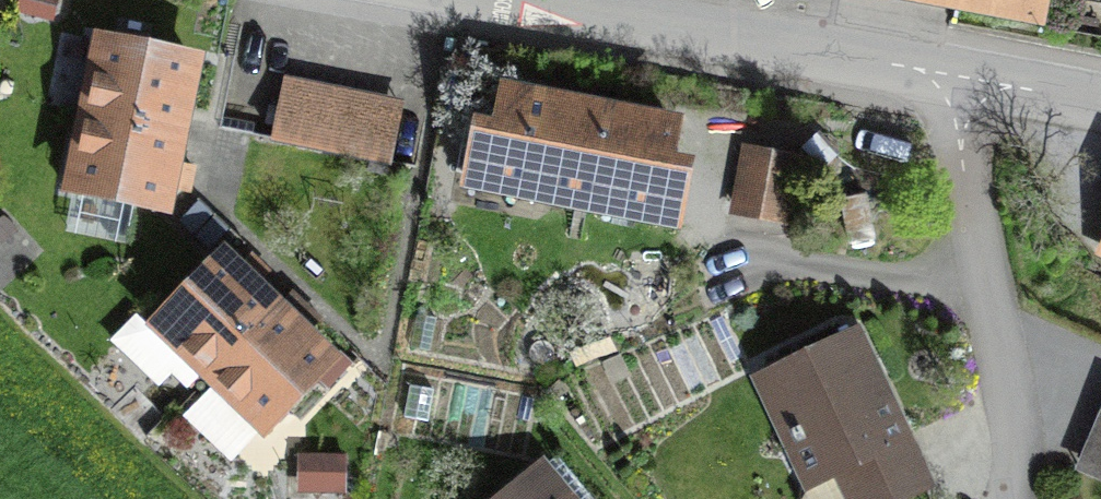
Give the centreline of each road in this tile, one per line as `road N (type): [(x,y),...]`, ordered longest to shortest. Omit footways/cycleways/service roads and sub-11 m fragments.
road 1 (residential): [(1100,105),(955,72),(521,0)]

